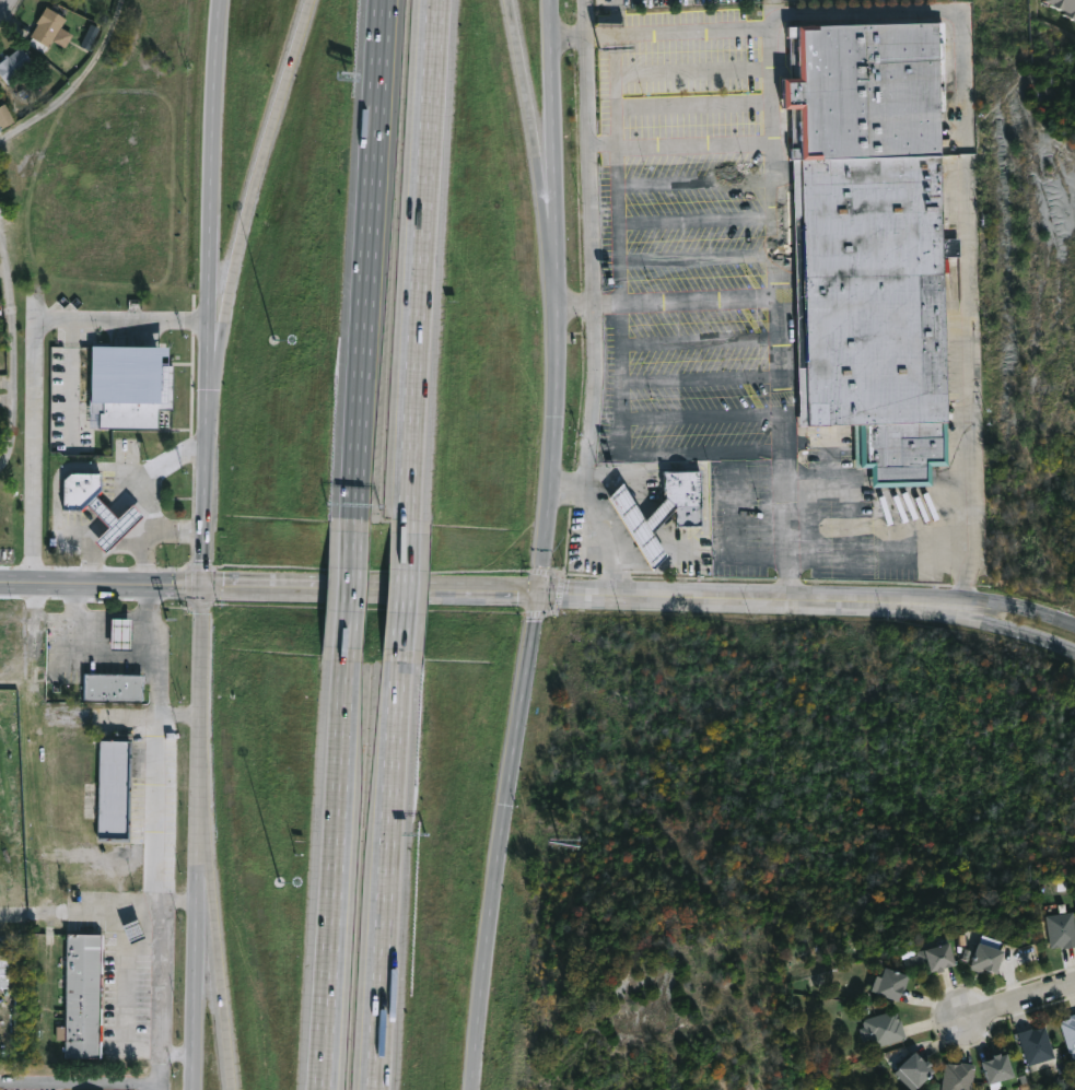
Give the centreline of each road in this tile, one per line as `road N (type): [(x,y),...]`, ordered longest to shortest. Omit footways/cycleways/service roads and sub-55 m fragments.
road 1 (motorway): [(405,532),(436,0)]
road 2 (motorway): [(383,0),(353,529)]
road 3 (secondary): [(205,584),(199,1089)]
road 4 (motorway): [(311,0),(244,234),(208,442)]
road 5 (motorway): [(348,647),(323,1089)]
road 6 (secondary): [(229,0),(208,442)]
road 7 (motorway): [(376,1089),(400,649)]
road 8 (tertiary): [(539,588),(969,603)]
road 9 (secondary): [(539,588),(558,437),(558,242)]
road 10 (tertiary): [(205,584),(539,588)]
road 11 (secondary): [(473,1089),(507,805)]
road 12 (secondary): [(558,242),(552,0)]
road 13 (secondary): [(507,805),(539,588)]
road 14 (tertiary): [(0,584),(205,584)]
road 15 (residential): [(199,1089),(0,1088)]
road 16 (motorway): [(538,156),(511,0)]
road 17 (motorway): [(218,942),(233,1089)]
road 18 (secondary): [(208,442),(205,584)]

